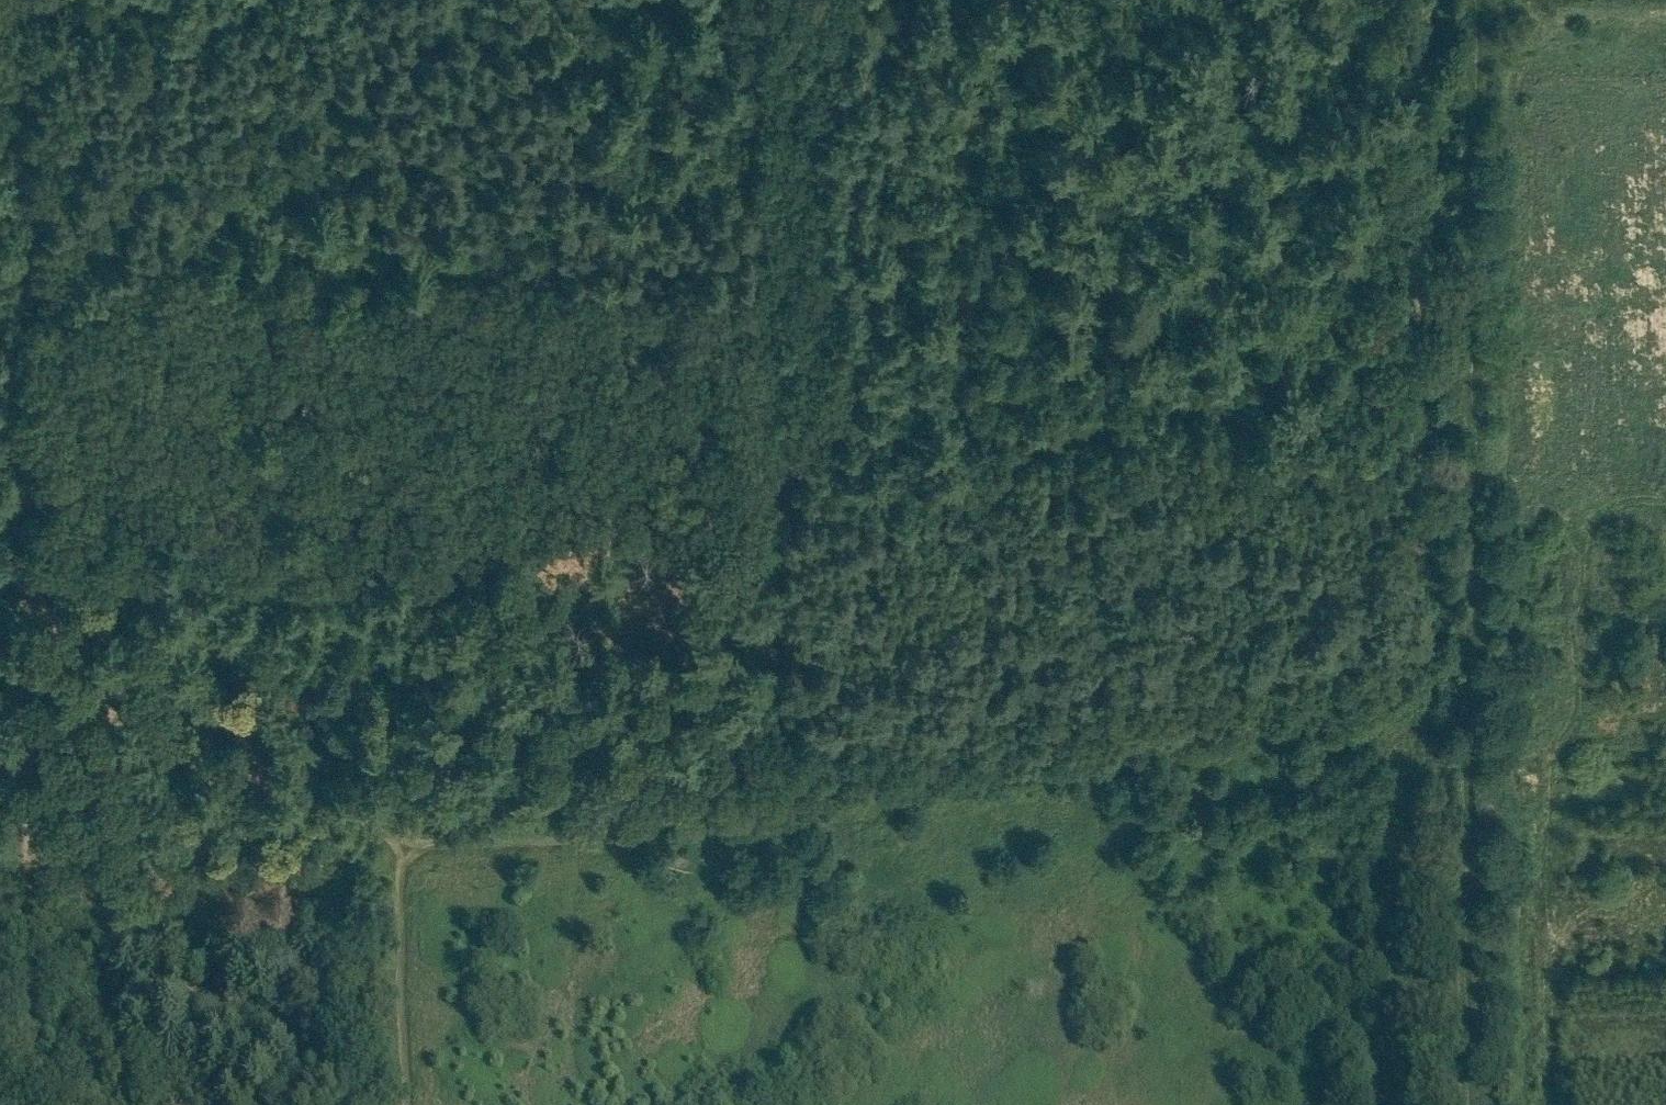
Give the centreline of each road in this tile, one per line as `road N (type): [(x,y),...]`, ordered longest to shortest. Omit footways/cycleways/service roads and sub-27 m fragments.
road 1 (track): [(1553,1104),(1548,793),(1583,653),(1580,539),(1630,496),(1665,500)]
road 2 (track): [(1481,3),(1665,0)]

